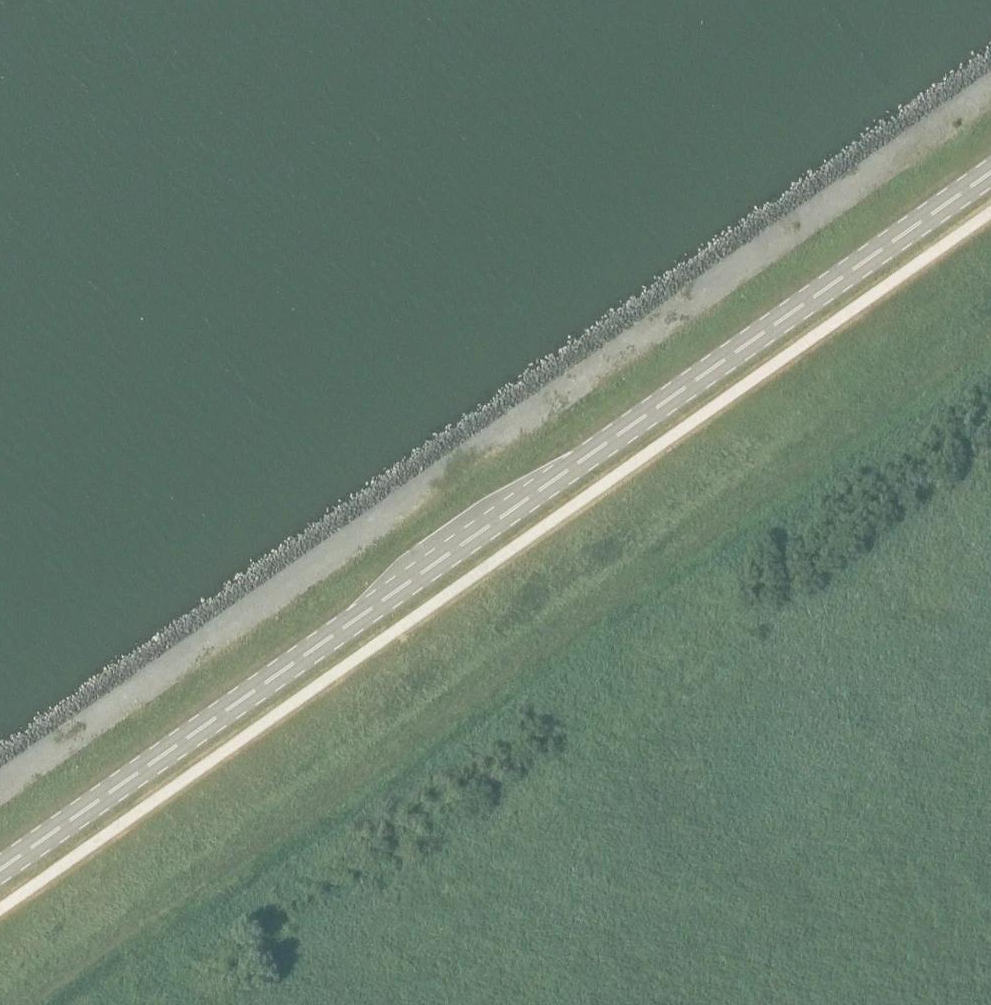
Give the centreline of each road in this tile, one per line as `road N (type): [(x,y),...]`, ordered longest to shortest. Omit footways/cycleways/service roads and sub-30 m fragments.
road 1 (secondary): [(0,886),(990,191)]

